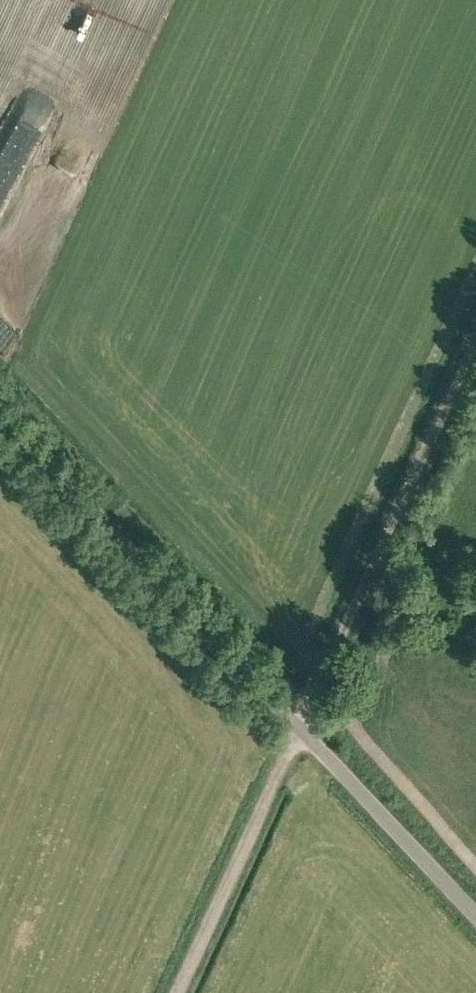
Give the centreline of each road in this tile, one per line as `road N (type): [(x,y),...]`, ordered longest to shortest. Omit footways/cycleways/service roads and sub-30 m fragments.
road 1 (track): [(475,338),(177,992)]
road 2 (unclassified): [(475,915),(0,404)]

